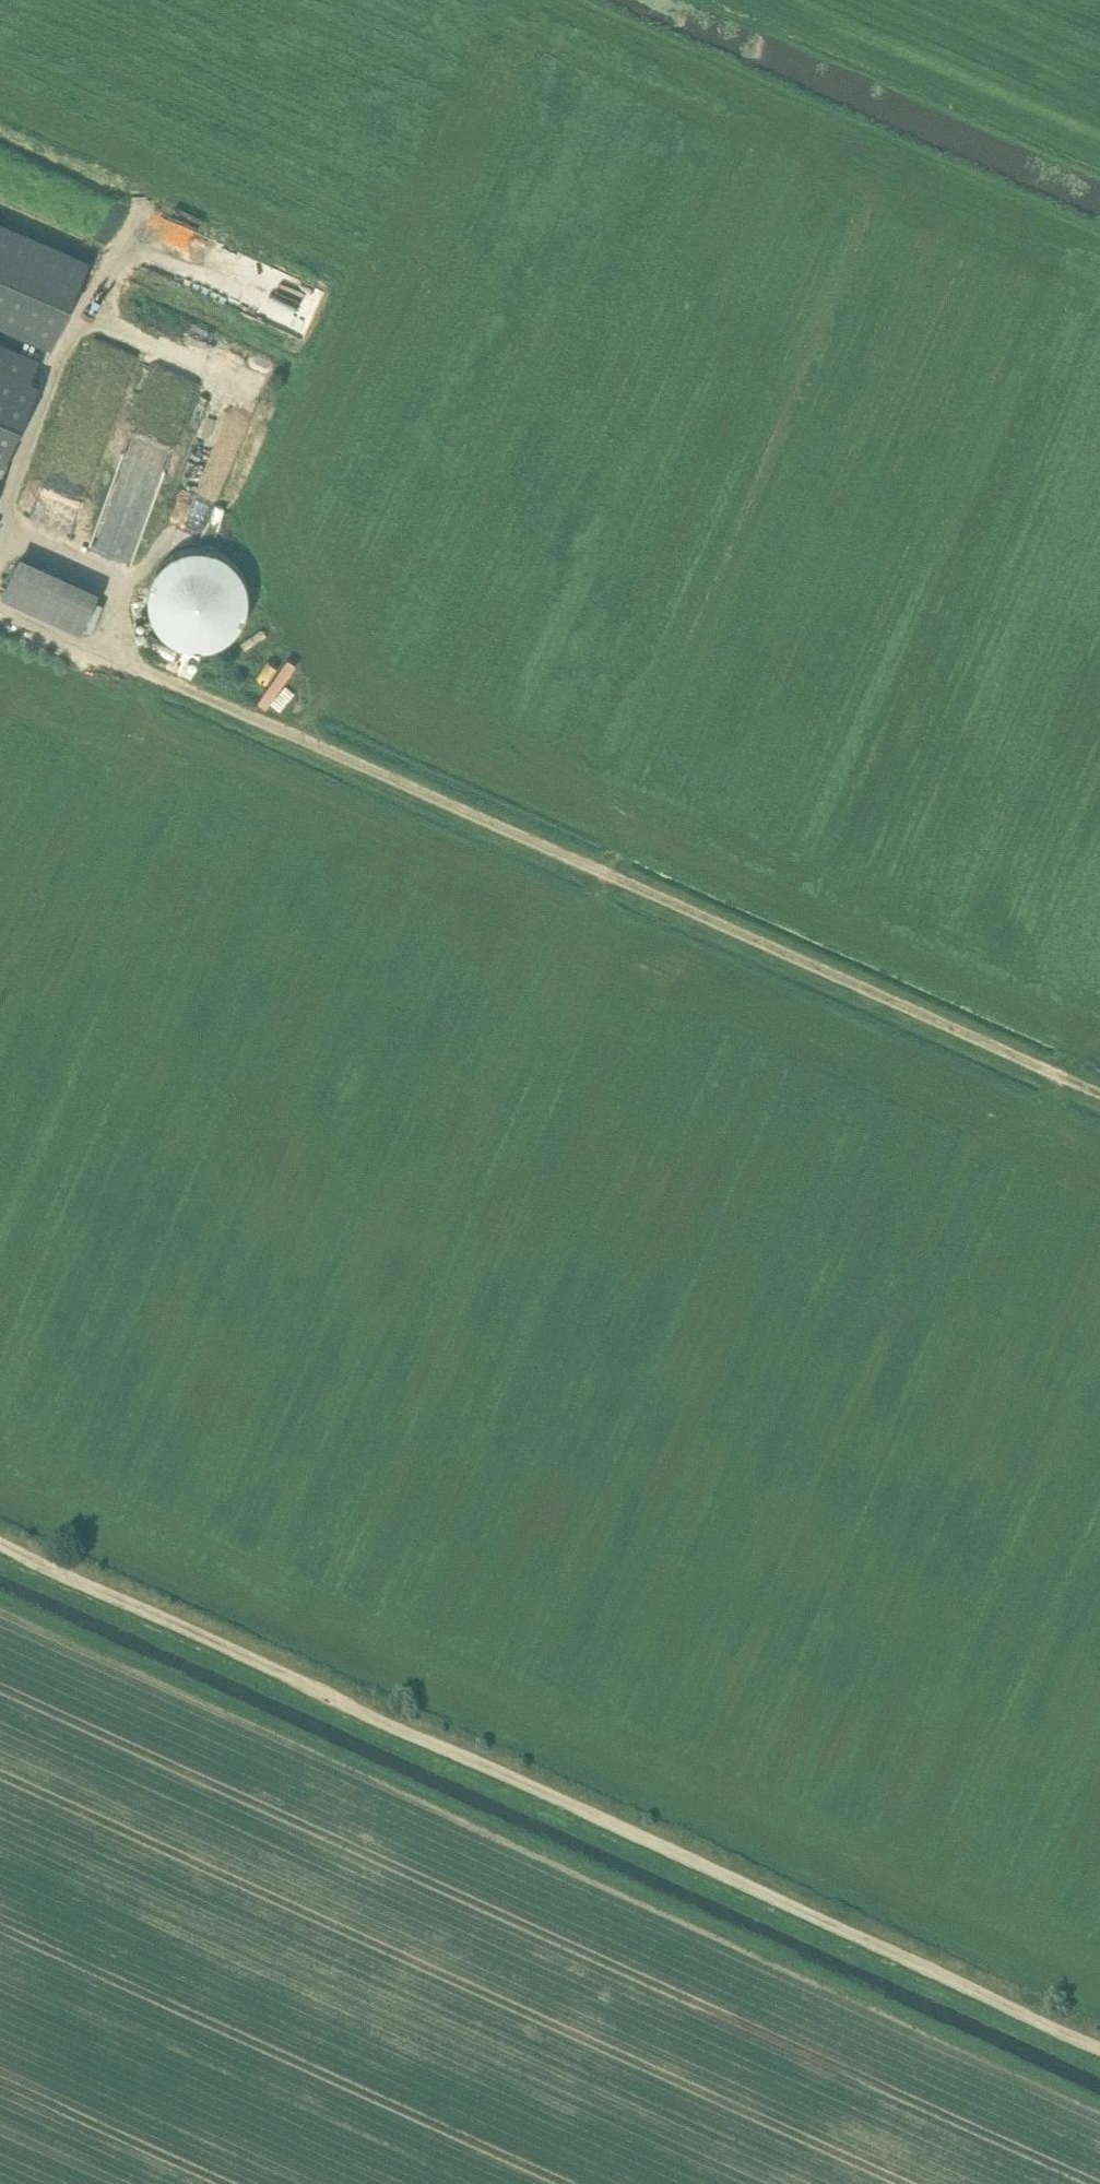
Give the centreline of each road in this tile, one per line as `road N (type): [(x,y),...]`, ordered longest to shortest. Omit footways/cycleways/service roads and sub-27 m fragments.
road 1 (track): [(1099,2046),(0,1544)]
road 2 (track): [(122,659),(1099,1095)]

